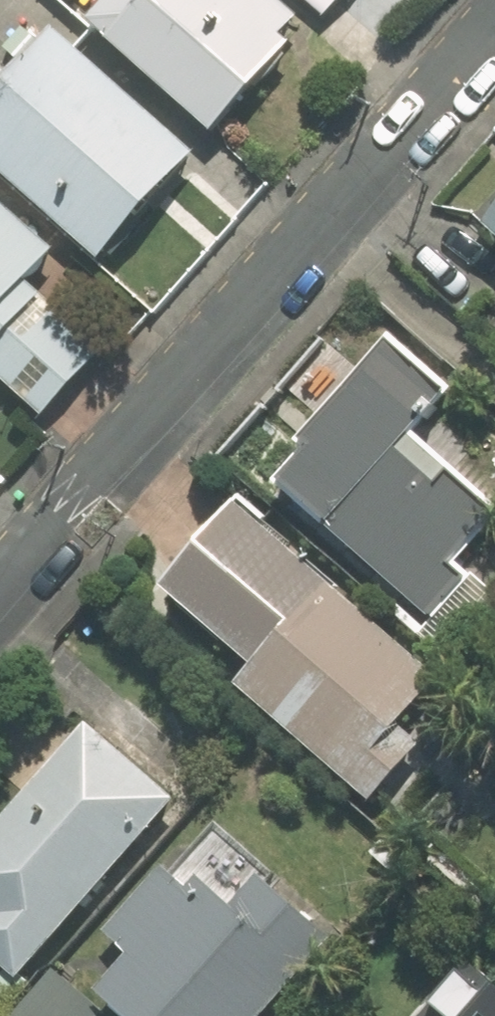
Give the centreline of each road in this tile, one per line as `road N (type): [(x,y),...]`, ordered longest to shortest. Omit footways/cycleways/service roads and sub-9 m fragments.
road 1 (residential): [(494,22),(325,224),(0,582)]

